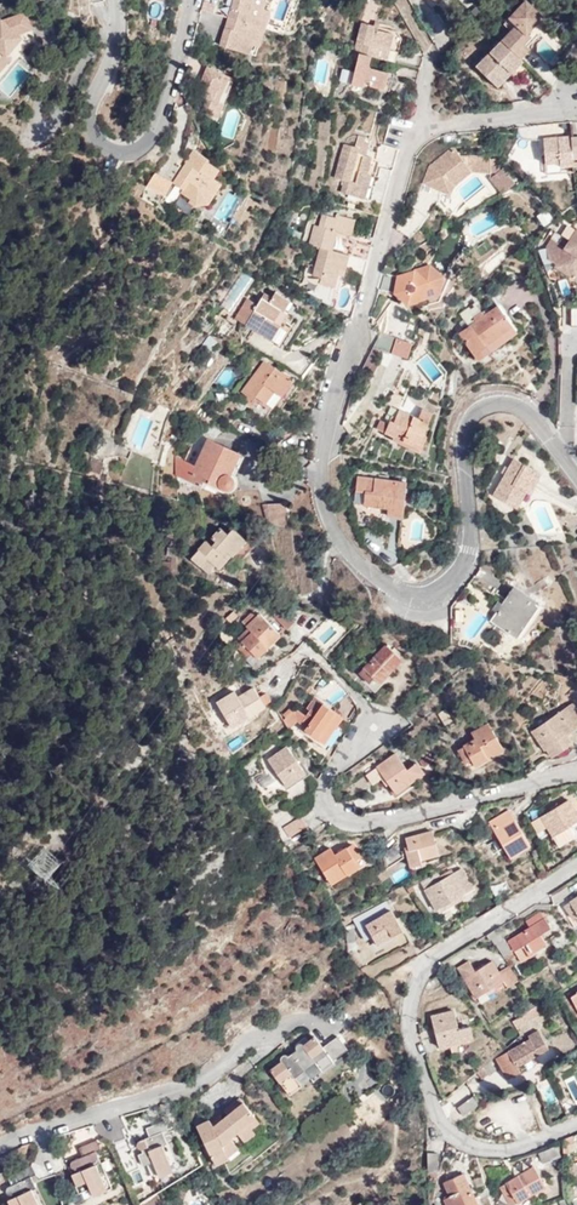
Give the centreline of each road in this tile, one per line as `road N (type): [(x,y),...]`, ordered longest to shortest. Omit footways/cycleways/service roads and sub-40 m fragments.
road 1 (residential): [(570,105),(419,127),(328,429),(326,493),(350,550),(395,587),(428,593),(456,576),(470,550),(464,440),(473,415),(493,405),(516,407),(576,476)]
road 2 (residential): [(576,867),(431,967),(416,989),(412,1016),(440,1112),(472,1146),(526,1147),(576,1125)]
road 3 (residential): [(312,649),(385,731),(327,784),(333,816),(373,824),(576,772)]
road 4 (residential): [(116,0),(112,61),(90,120),(101,144),(126,152),(150,139),(194,0)]

